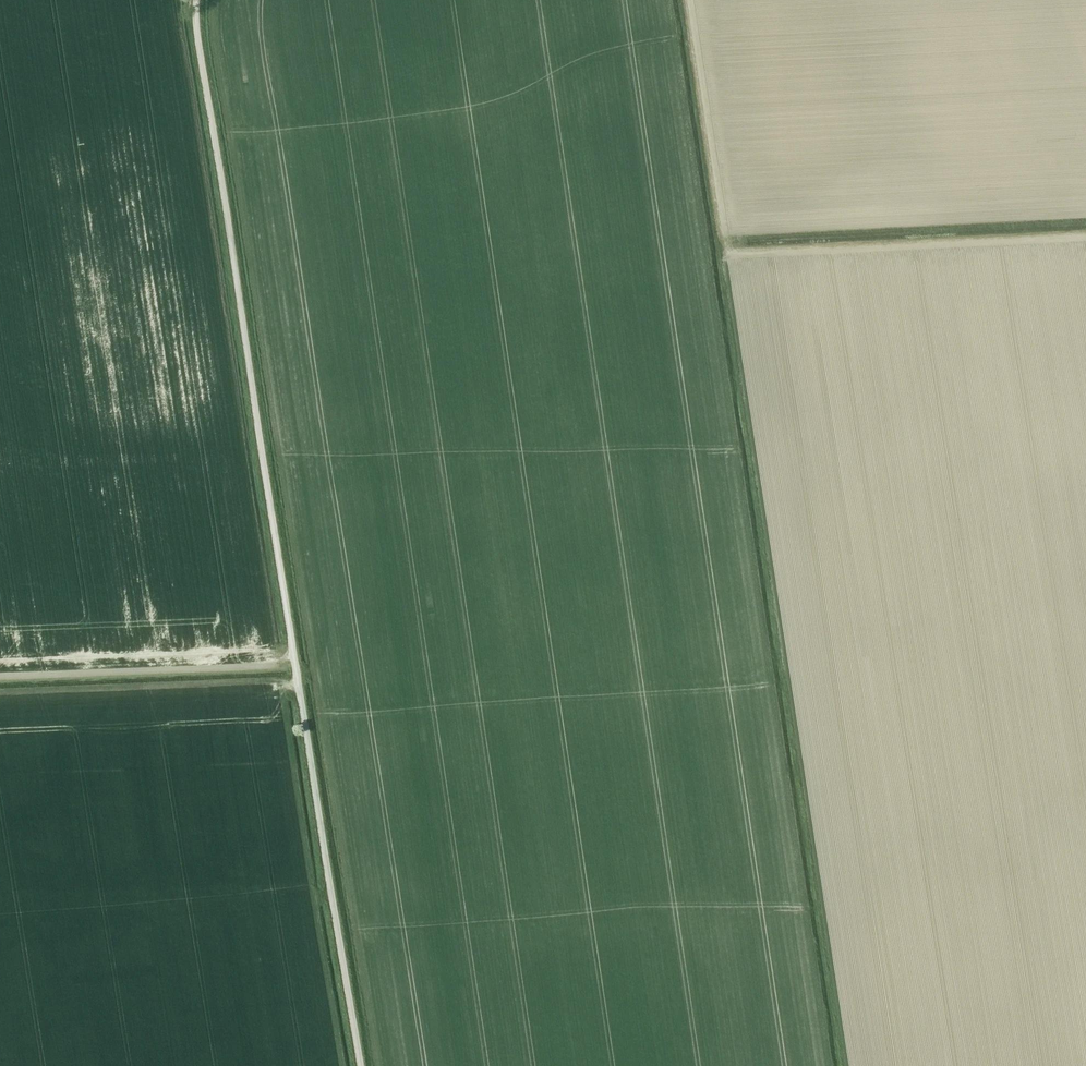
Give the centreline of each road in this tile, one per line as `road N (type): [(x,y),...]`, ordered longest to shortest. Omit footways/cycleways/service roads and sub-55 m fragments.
road 1 (unclassified): [(360,1065),(196,0)]

